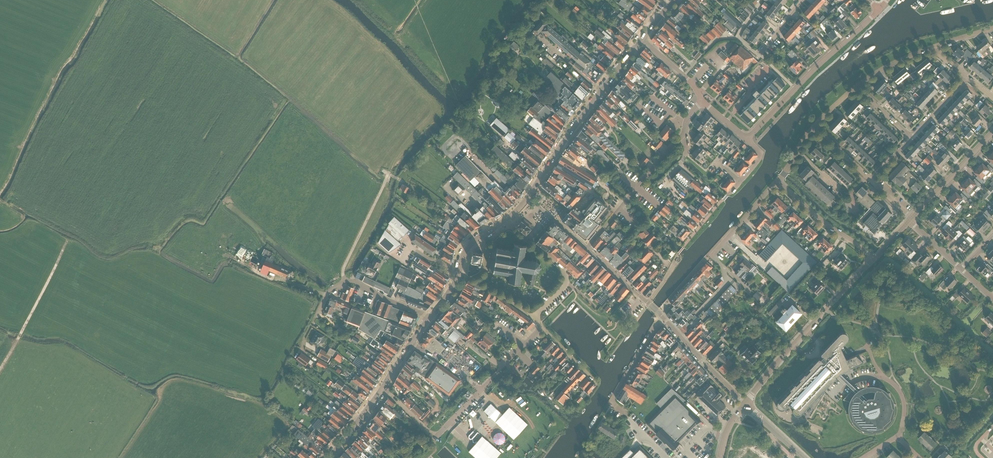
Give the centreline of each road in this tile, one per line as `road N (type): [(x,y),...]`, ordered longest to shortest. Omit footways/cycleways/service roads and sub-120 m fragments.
road 1 (residential): [(647,303),(586,247),(685,134)]
road 2 (tertiary): [(504,220),(642,39)]
road 3 (unclassified): [(745,404),(873,259)]
road 4 (unclassified): [(747,139),(879,9)]
road 5 (residential): [(491,378),(435,436),(382,388)]
road 6 (residential): [(543,327),(534,318),(566,276),(504,220)]
road 7 (track): [(0,370),(67,241)]
road 8 (residential): [(873,259),(778,180)]
road 9 (residential): [(662,316),(609,404),(626,415)]
road 10 (residential): [(745,404),(662,316)]
road 11 (unclassified): [(911,220),(992,131)]
road 12 (residential): [(897,437),(904,401),(892,382),(866,376),(839,393)]

